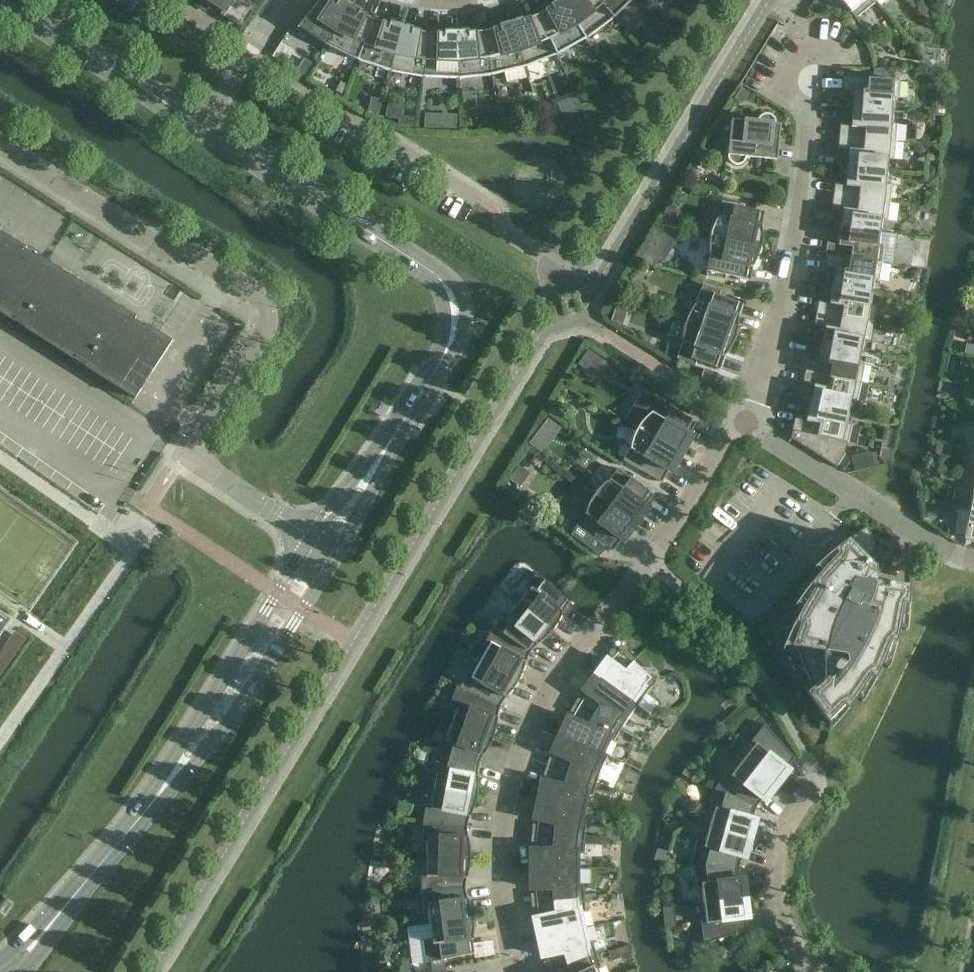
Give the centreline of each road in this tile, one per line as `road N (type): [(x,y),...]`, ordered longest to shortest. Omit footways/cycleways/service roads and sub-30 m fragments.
road 1 (tertiary): [(202,126),(441,278),(456,326),(426,385),(178,768),(4,971)]
road 2 (residential): [(818,971),(782,920),(774,878),(783,830),(820,780),(744,647),(650,560)]
road 3 (residential): [(515,971),(500,861),(509,767),(650,560)]
road 4 (residential): [(743,419),(787,265),(807,110)]
road 5 (residential): [(483,200),(250,52)]
road 6 (residential): [(973,563),(743,419)]
road 7 (tertiary): [(5,0),(202,126)]
road 8 (residential): [(794,104),(782,87),(787,61),(804,49),(824,51),(842,81),(831,103),(807,110)]
road 9 (residential): [(650,560),(743,419)]

